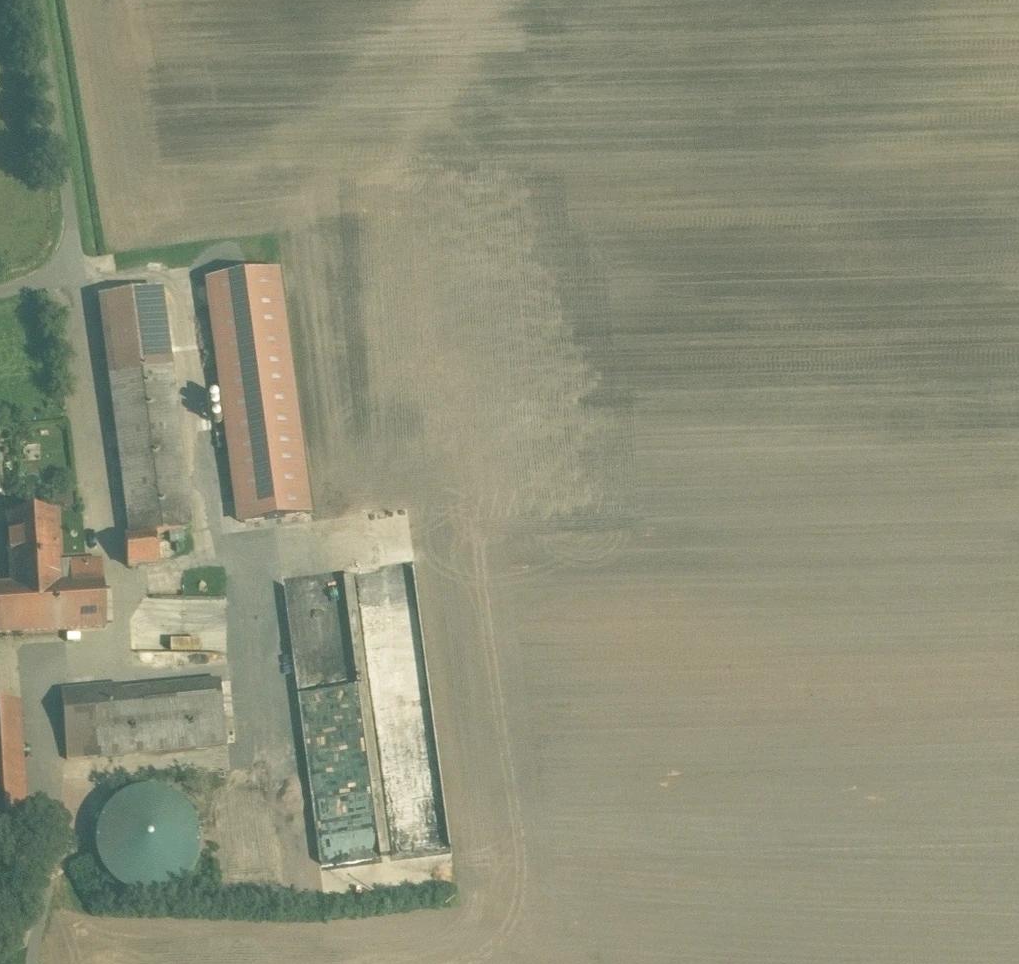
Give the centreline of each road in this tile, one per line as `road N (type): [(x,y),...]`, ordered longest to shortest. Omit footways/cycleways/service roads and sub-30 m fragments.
road 1 (unclassified): [(36,0),(74,246),(61,264),(0,277)]

